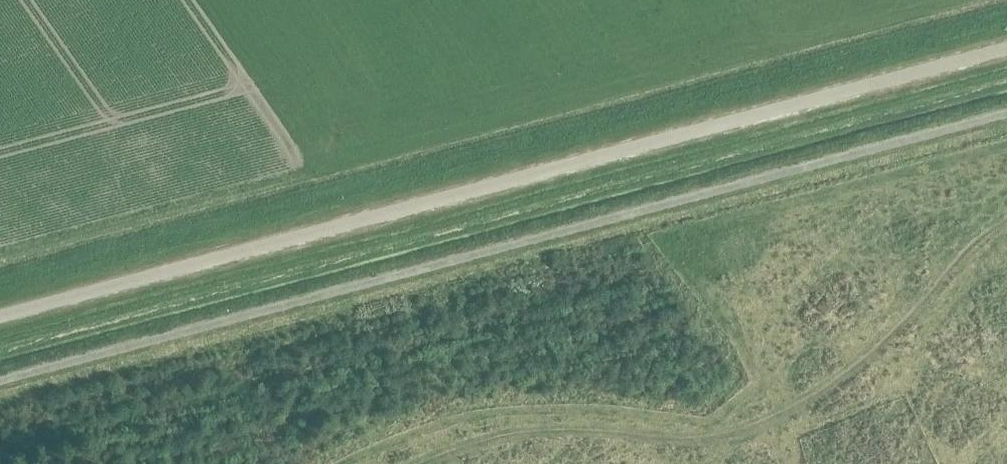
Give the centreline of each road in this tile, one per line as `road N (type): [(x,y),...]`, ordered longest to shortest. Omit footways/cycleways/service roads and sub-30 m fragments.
road 1 (track): [(0,385),(1006,116)]
road 2 (unclassified): [(0,317),(1006,50)]

